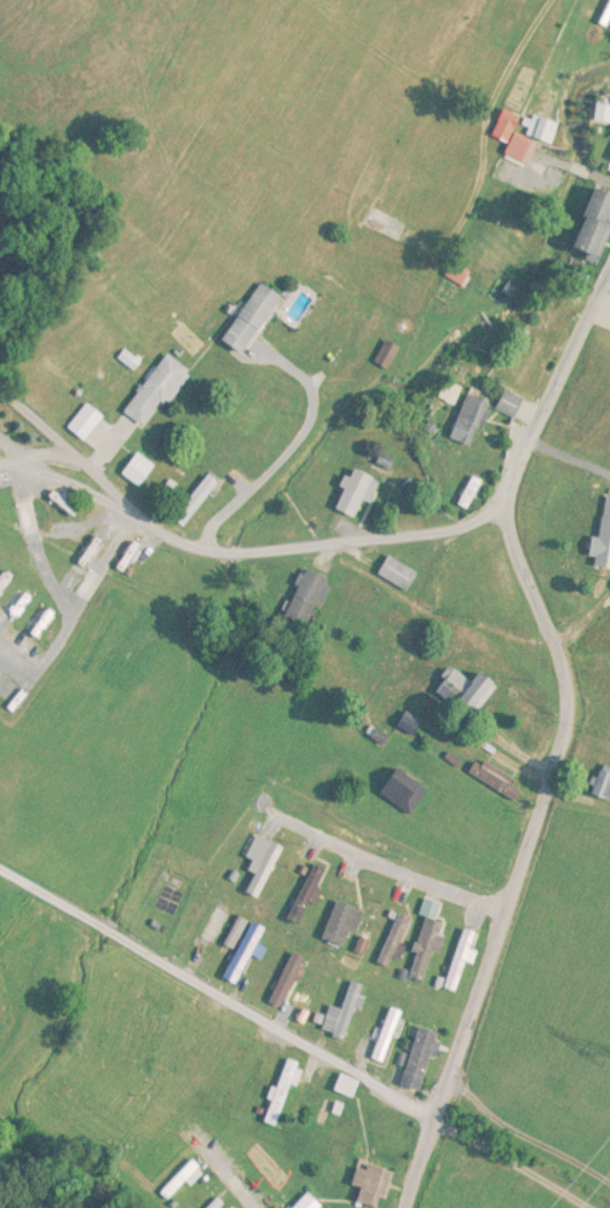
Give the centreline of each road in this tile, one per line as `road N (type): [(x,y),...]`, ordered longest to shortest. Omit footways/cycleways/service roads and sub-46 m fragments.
road 1 (tertiary): [(435,1126),(563,727),(558,661),(508,527),(514,470),(609,271)]
road 2 (residential): [(507,512),(449,530),(200,548),(177,540),(0,388)]
road 3 (residential): [(435,1126),(0,870)]
road 4 (residential): [(271,815),(474,911),(507,903)]

